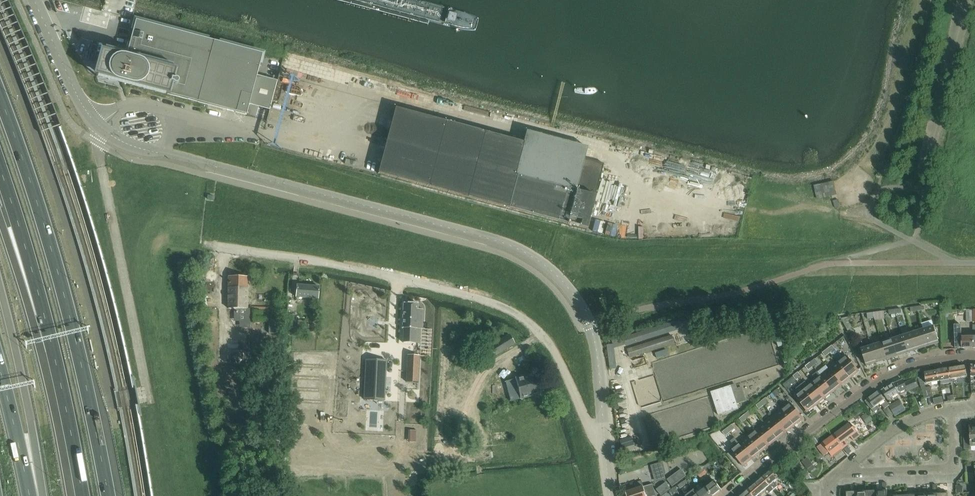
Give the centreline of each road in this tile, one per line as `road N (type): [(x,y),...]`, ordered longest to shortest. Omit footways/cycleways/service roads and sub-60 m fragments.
road 1 (unclassified): [(33,0),(87,114),(104,131),(145,149),(493,239),(551,269),(590,326)]
road 2 (unclassified): [(605,439),(591,434),(549,344),(517,314),(401,280),(204,244)]
road 3 (motorway): [(107,495),(47,235),(0,102)]
road 4 (motorway): [(81,495),(48,336),(0,171)]
road 5 (residential): [(974,354),(926,361),(878,381),(730,495)]
road 6 (residential): [(839,474),(954,469),(951,409)]
road 7 (residential): [(839,474),(913,420),(951,409)]
road 8 (motorway): [(0,371),(28,495)]

